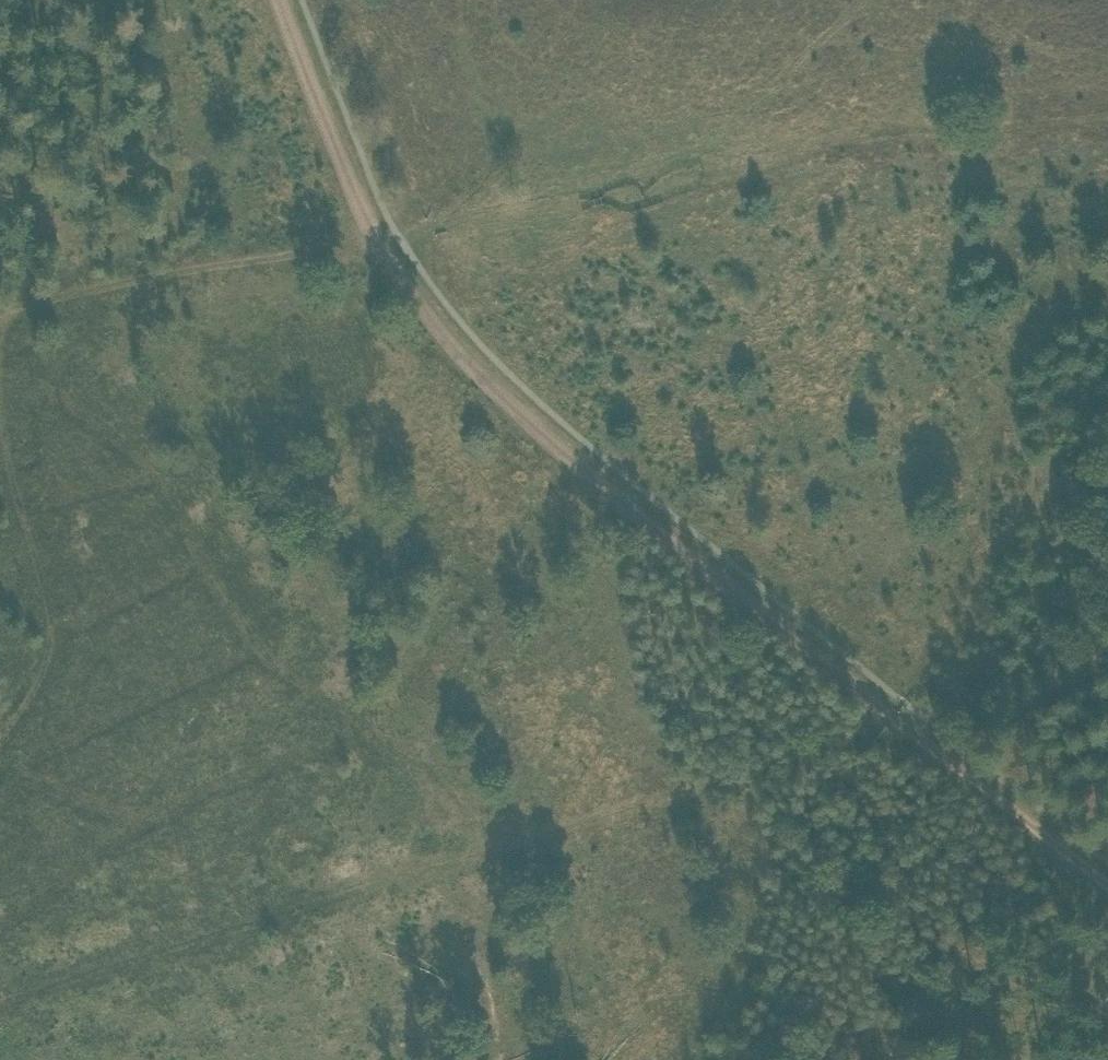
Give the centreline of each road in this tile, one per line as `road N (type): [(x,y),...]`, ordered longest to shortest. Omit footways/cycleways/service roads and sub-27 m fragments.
road 1 (track): [(276,0),(364,227),(406,300),(520,416),(1107,896)]
road 2 (track): [(0,317),(383,224)]
road 3 (track): [(0,739),(51,651),(0,401)]

